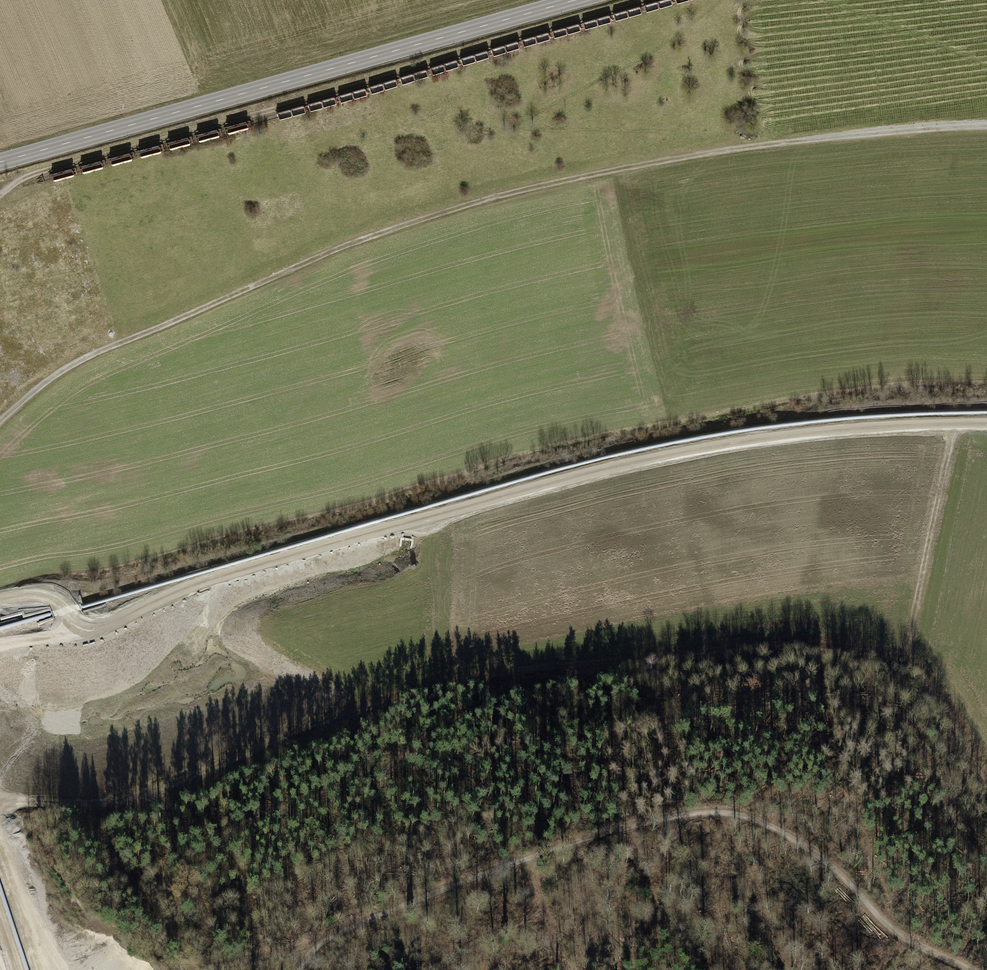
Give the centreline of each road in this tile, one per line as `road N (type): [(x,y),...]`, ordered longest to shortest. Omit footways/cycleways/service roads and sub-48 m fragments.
road 1 (track): [(986,124),(663,157),(411,220),(114,343),(65,367),(0,419)]
road 2 (track): [(986,421),(856,425),(655,455),(183,586),(91,630),(36,589),(0,594)]
road 3 (track): [(986,770),(928,667),(908,652),(798,639),(434,681),(291,727),(118,800),(76,807)]
road 4 (track): [(971,969),(911,946),(811,847),(767,822),(714,811),(536,852),(320,938)]
road 5 (track): [(648,0),(21,178),(0,195)]
road 6 (secondary): [(0,162),(574,0)]
road 7 (track): [(908,652),(953,420)]

